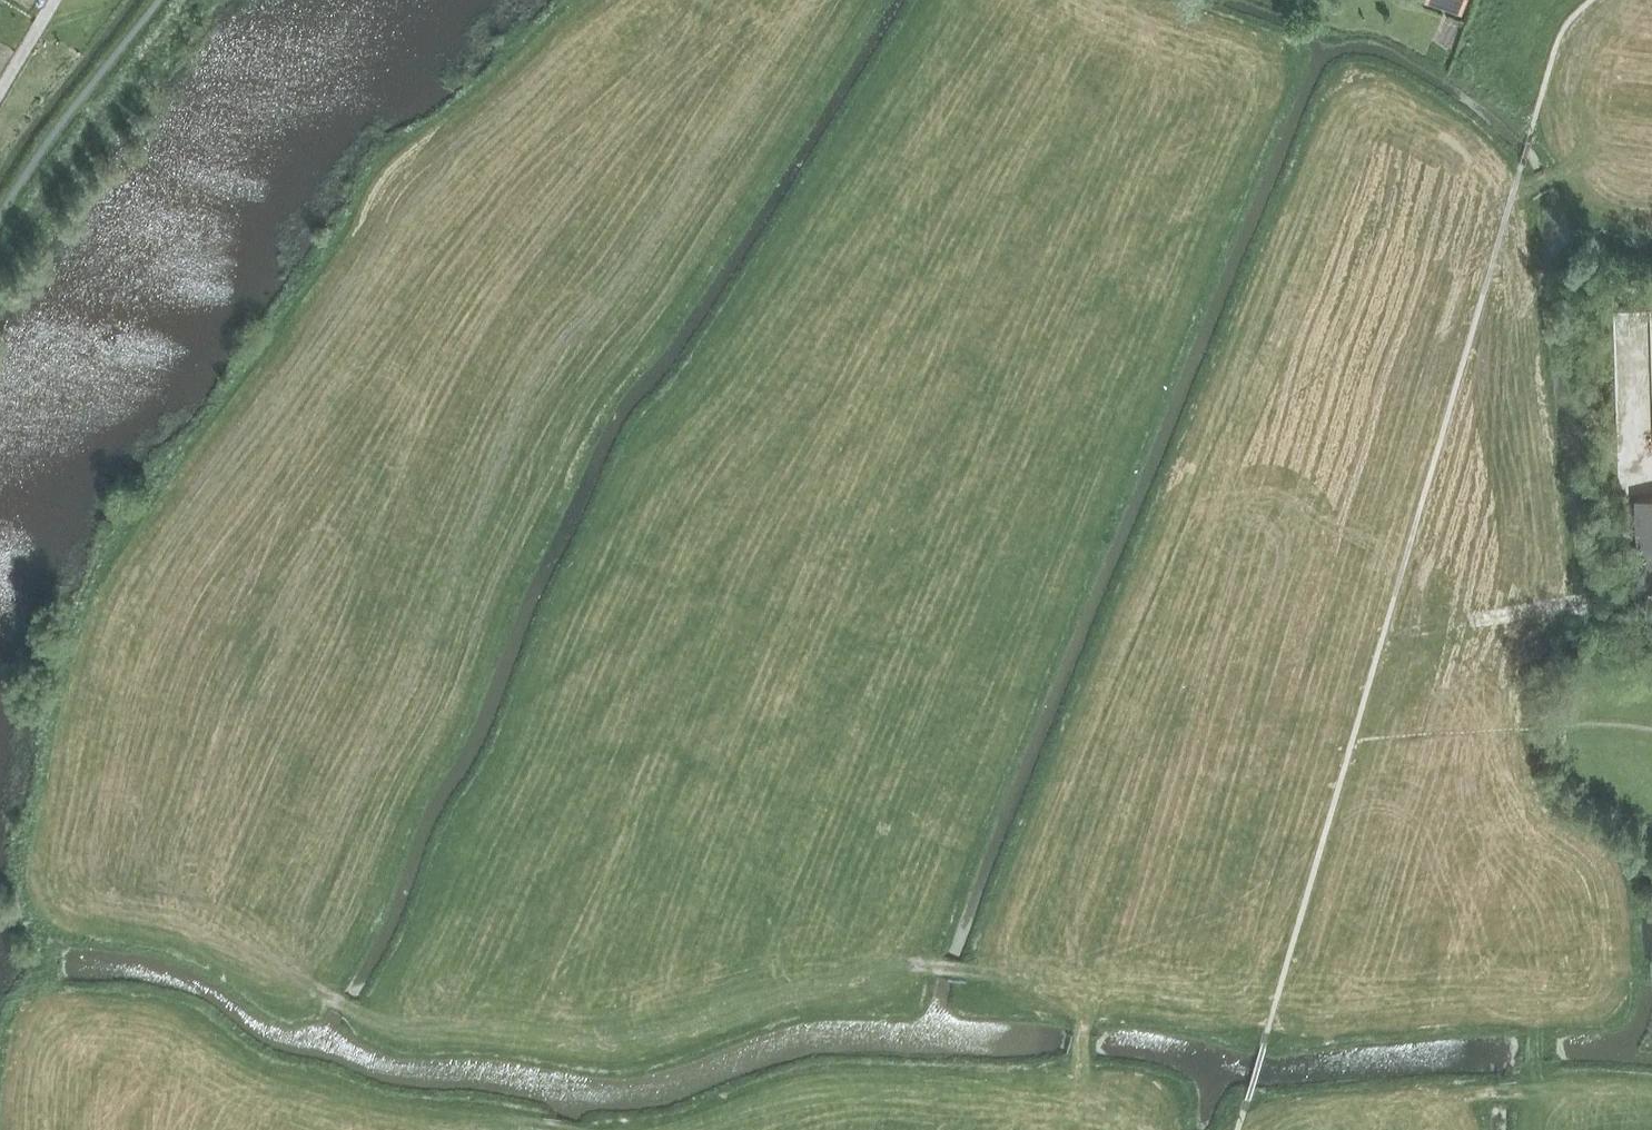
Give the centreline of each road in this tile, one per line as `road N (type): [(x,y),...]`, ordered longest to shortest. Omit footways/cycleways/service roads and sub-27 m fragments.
road 1 (track): [(1318,605),(1460,620),(1651,598)]

